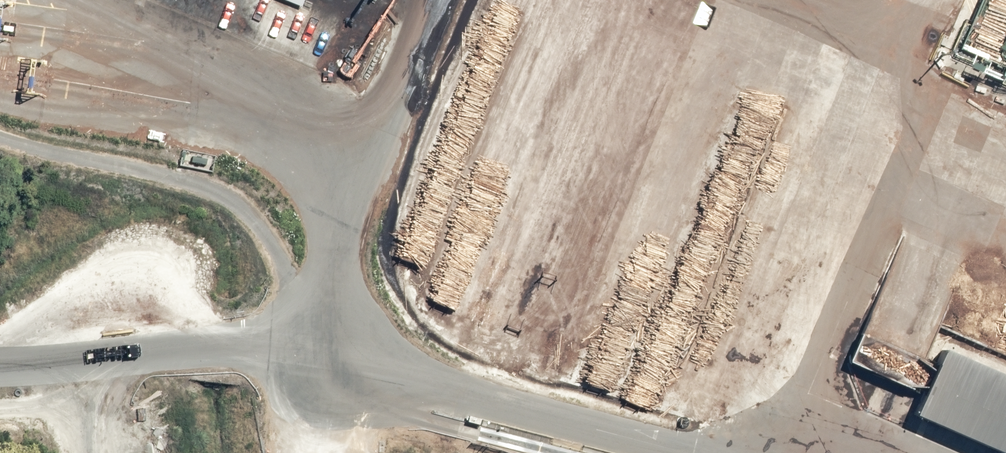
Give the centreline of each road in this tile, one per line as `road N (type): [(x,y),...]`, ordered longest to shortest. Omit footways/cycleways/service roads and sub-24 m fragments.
road 1 (track): [(932,0),(804,391)]
road 2 (track): [(355,161),(430,0)]
road 3 (track): [(912,46),(799,0)]

